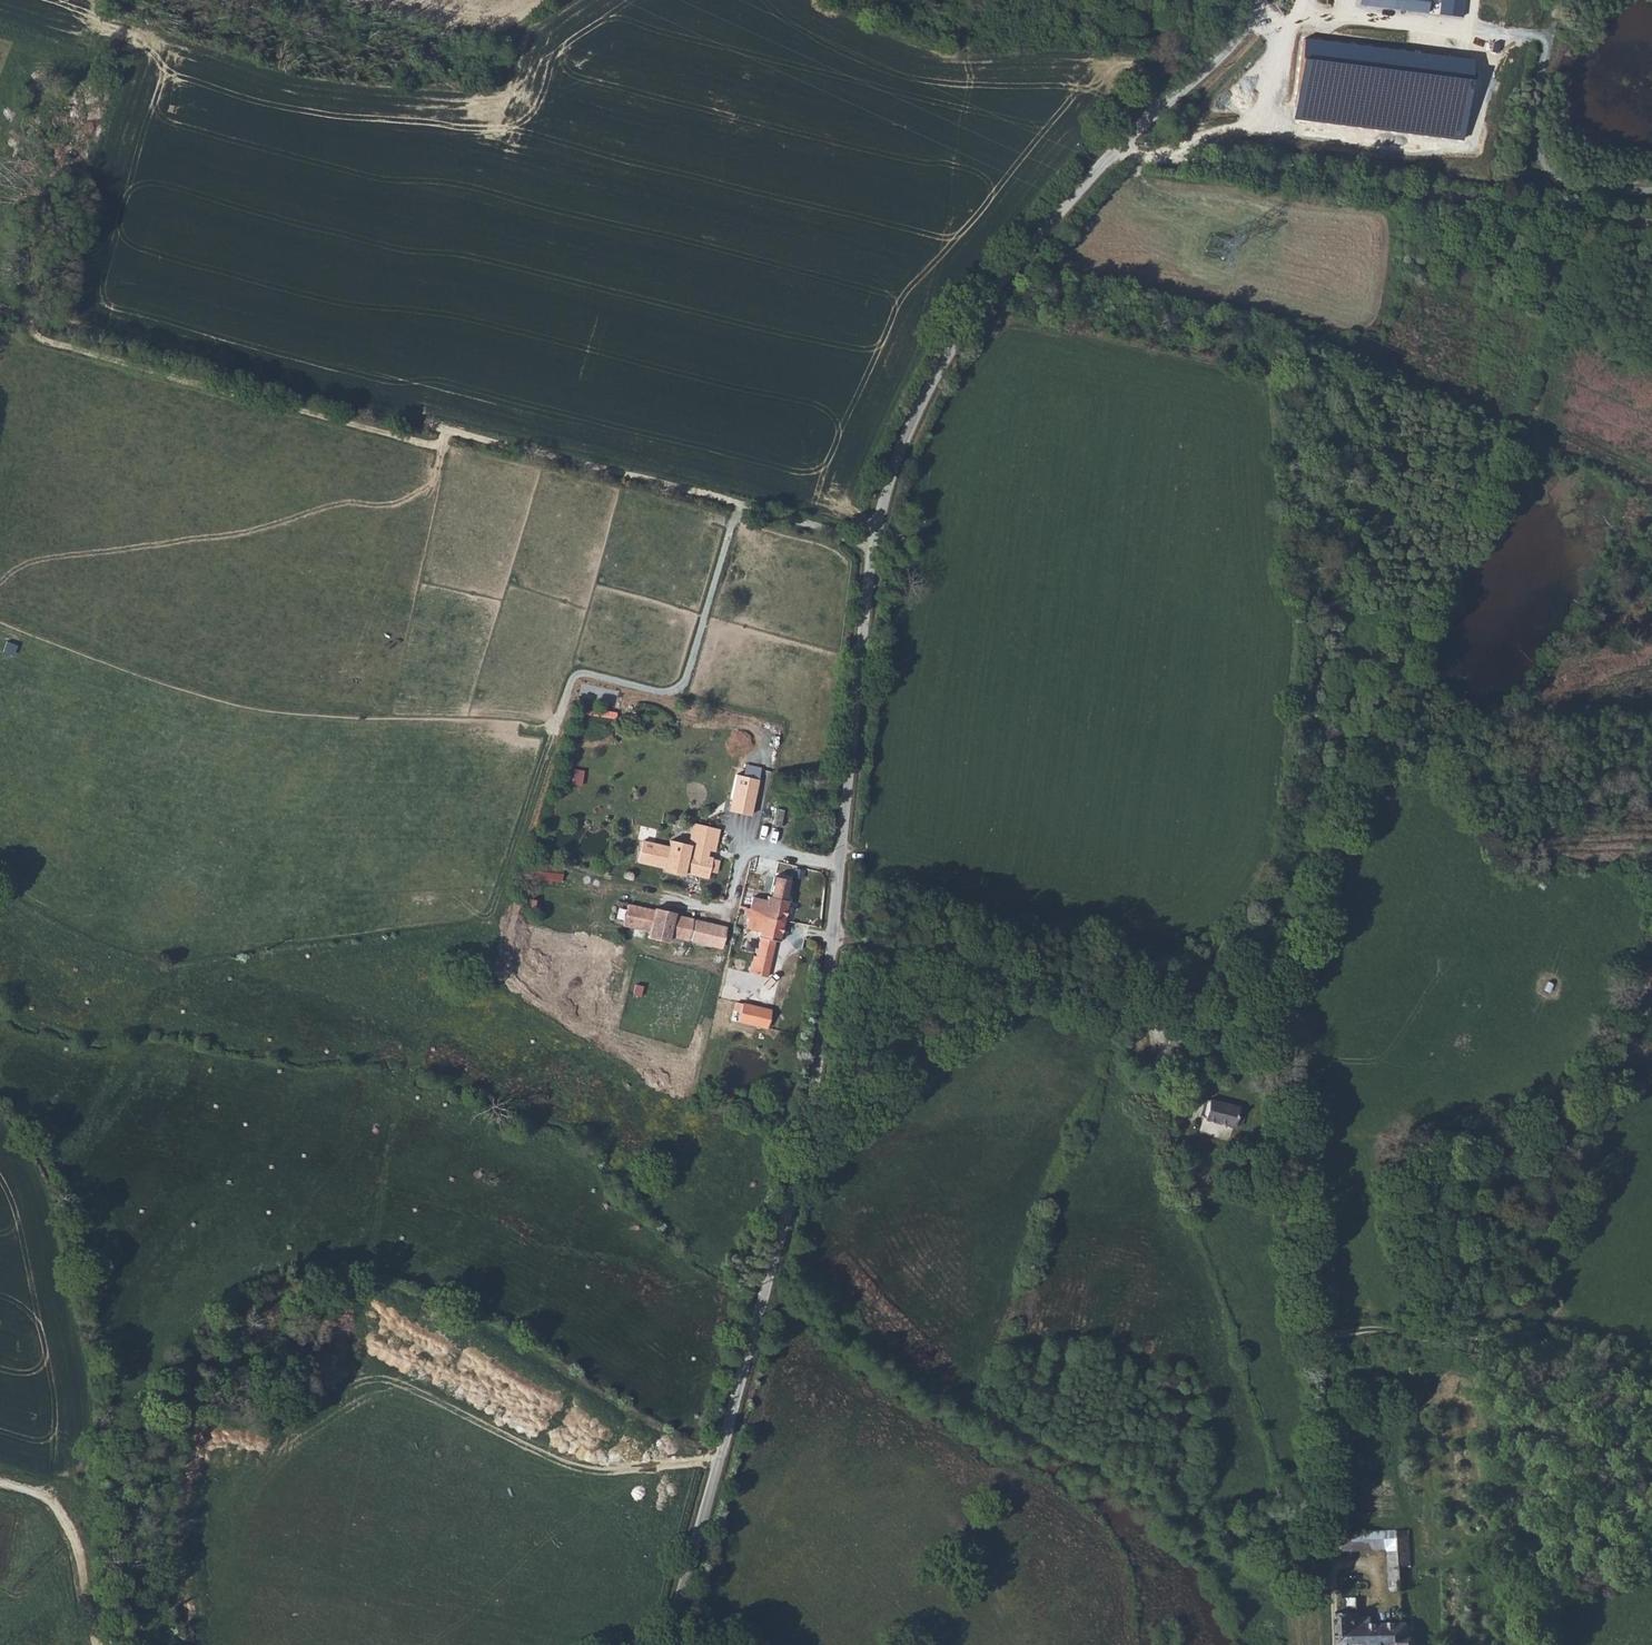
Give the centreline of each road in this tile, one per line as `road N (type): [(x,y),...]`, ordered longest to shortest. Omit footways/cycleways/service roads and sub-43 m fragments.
road 1 (unclassified): [(844,866),(871,595),(911,419),(1019,263),(1255,0)]
road 2 (unclassified): [(1315,1350),(1280,1124),(1249,1045),(1096,996),(836,941)]
road 3 (unclassified): [(668,1644),(795,1203),(836,941)]
road 4 (track): [(1120,148),(1392,199),(1651,229)]
road 5 (unclassified): [(844,866),(744,846),(731,894)]

